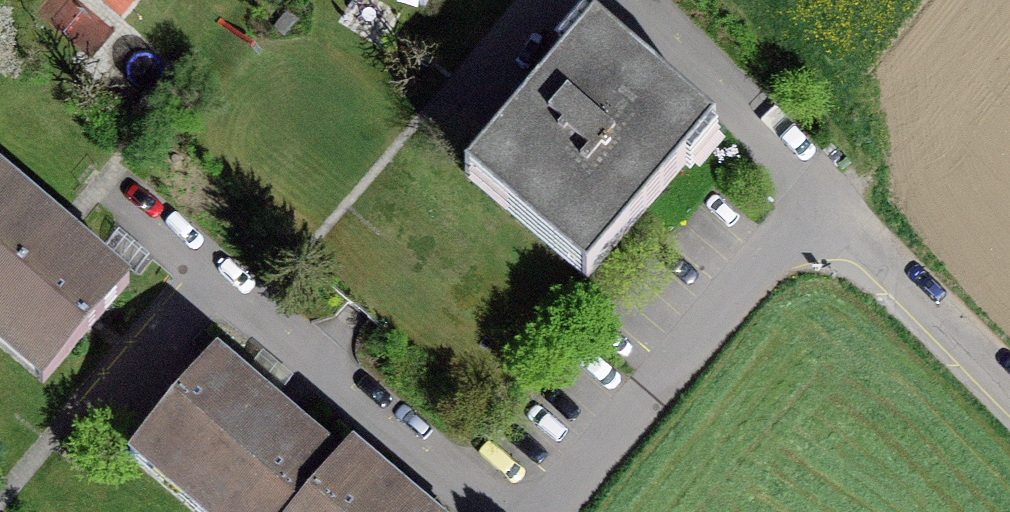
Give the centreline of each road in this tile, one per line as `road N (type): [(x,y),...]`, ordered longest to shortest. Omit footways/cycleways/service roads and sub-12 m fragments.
road 1 (residential): [(813,195),(591,437),(527,485),(433,455),(209,271)]
road 2 (unclassified): [(1009,397),(813,195)]

